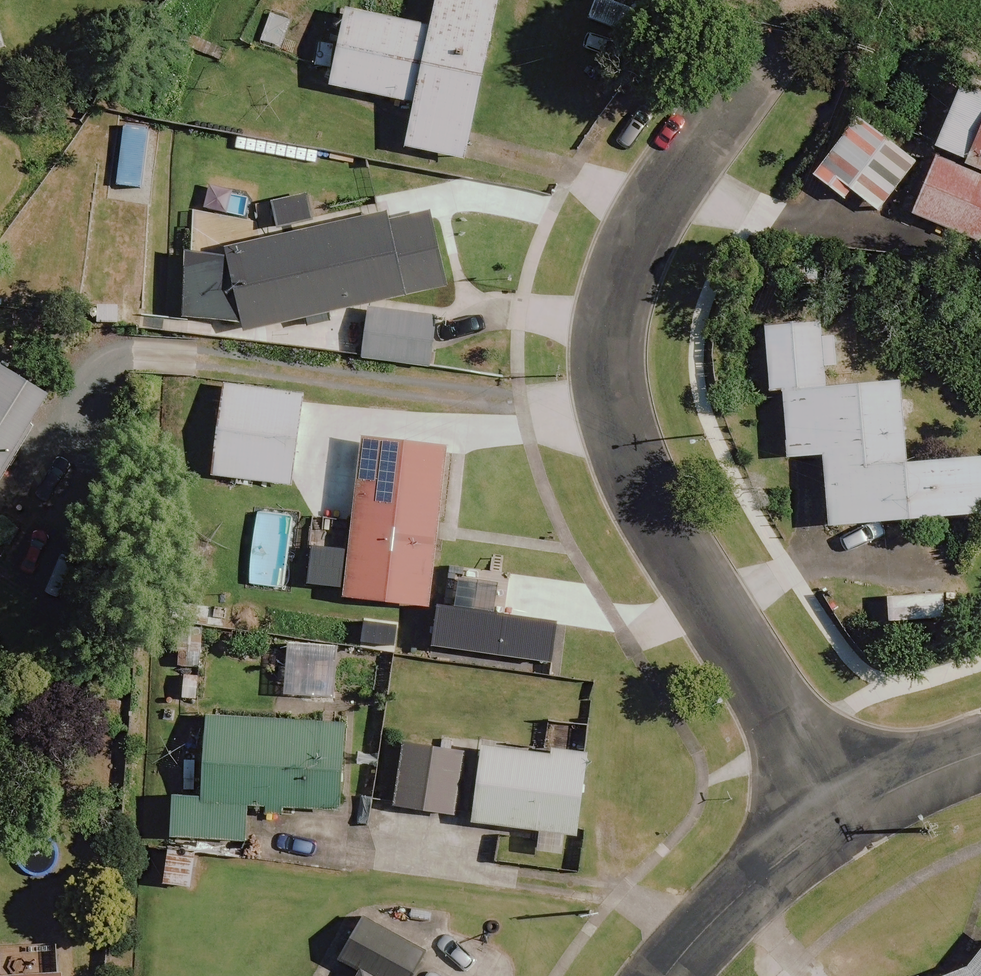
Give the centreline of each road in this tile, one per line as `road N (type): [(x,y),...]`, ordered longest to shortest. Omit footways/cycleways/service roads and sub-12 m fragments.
road 1 (residential): [(843,816),(652,511),(612,395),(611,335),(622,275),(645,221),(755,65)]
road 2 (residential): [(666,975),(774,866),(843,816)]
road 3 (residential): [(843,816),(980,754)]

